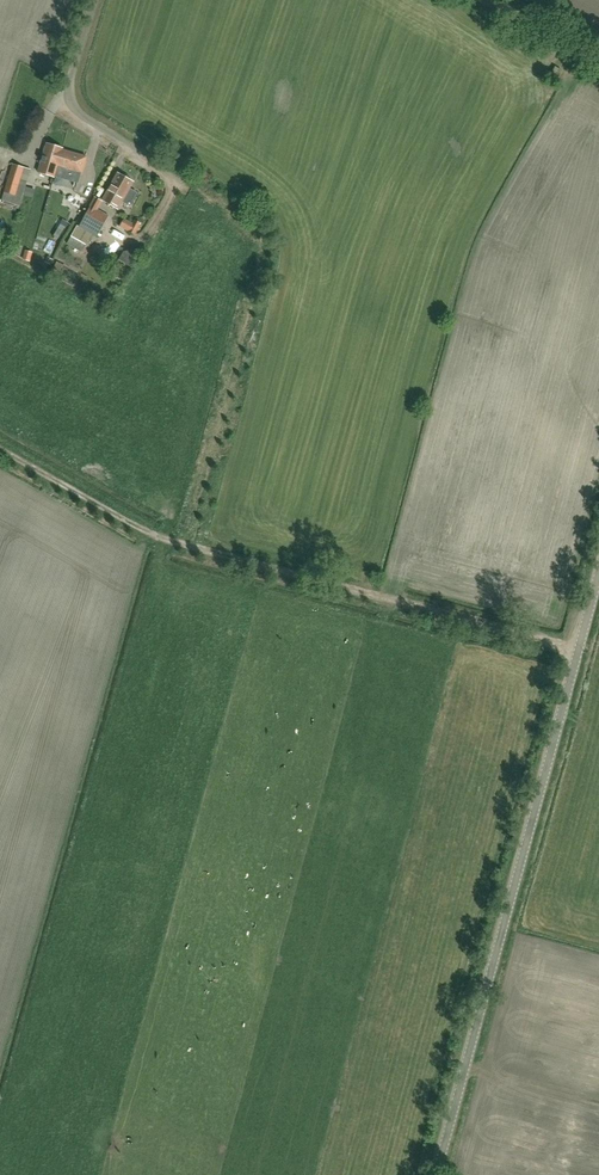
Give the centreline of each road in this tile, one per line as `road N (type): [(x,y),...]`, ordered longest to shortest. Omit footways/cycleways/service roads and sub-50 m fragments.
road 1 (unclassified): [(435,1174),(598,573)]
road 2 (track): [(178,545),(577,654)]
road 3 (unclassified): [(178,545),(0,453)]
road 4 (unclassified): [(598,66),(484,0)]

